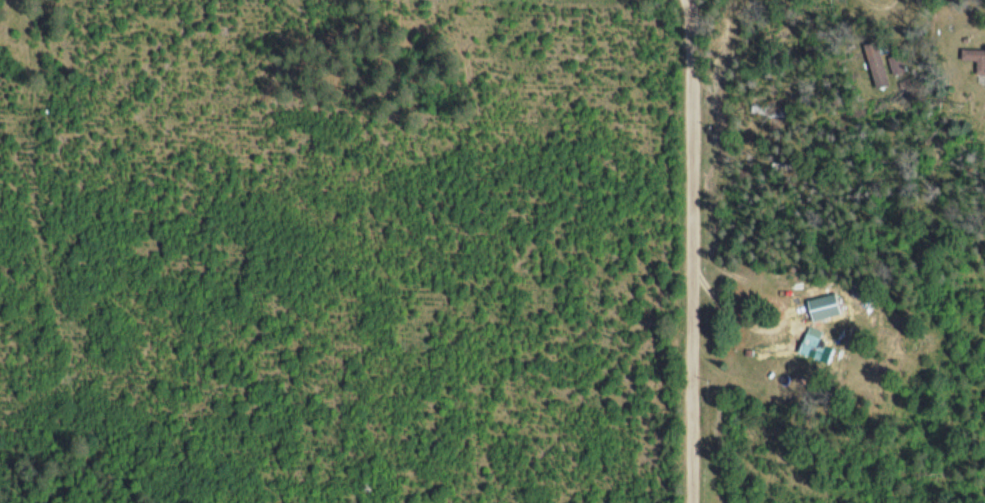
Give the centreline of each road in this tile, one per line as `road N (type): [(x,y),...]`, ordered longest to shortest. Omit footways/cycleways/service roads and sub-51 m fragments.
road 1 (residential): [(691,502),(688,0)]

